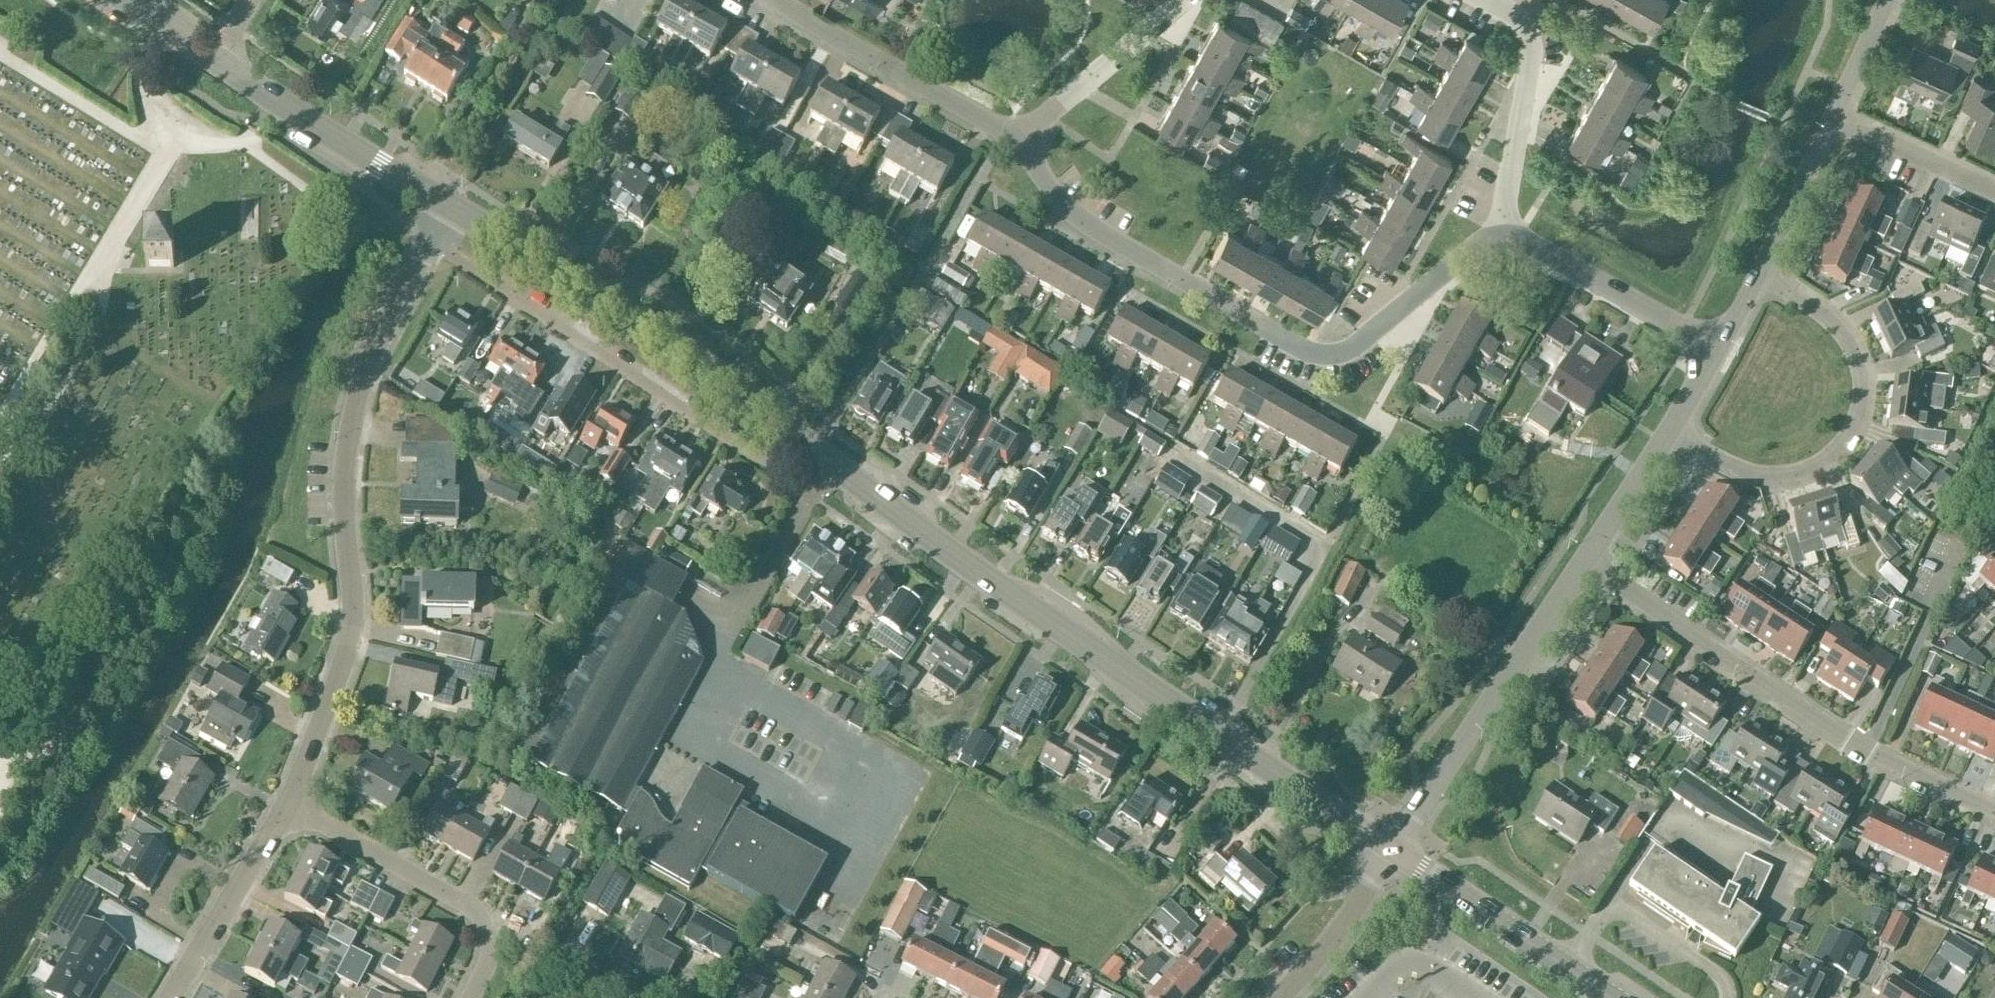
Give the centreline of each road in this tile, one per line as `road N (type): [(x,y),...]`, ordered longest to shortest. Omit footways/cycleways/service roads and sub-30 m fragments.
road 1 (residential): [(1499,230),(1328,362),(1094,235),(1002,133)]
road 2 (tertiary): [(1218,733),(714,375)]
road 3 (residential): [(289,806),(347,655),(343,488),(352,414),(373,353),(431,243)]
road 4 (residential): [(1583,563),(1849,737),(1994,808)]
road 5 (residential): [(1668,433),(1744,469),(1780,473),(1815,463),(1852,424),(1859,390),(1845,340),(1758,278)]
road 6 (residential): [(1390,852),(1583,563)]
road 7 (residential): [(714,375),(692,402),(663,394),(431,243)]
road 8 (tertiary): [(714,375),(450,209)]
road 9 (residential): [(469,997),(489,946),(475,912),(289,806)]
road 10 (tertiary): [(450,209),(218,62)]
road 11 (residential): [(1002,133),(777,0)]
road 12 (residential): [(1499,230),(1526,28),(1477,0)]
road 13 (tertiary): [(1606,997),(1390,852)]
road 14 (residential): [(1718,346),(1499,230)]
road 15 (residential): [(171,997),(289,806)]
road 16 (residential): [(1174,0),(1002,133)]
road 17 (residential): [(1218,733),(1325,546)]
road 18 (tertiary): [(1390,852),(1218,733)]
road 19 (residential): [(1280,997),(1335,937),(1390,852)]
road 20 (residential): [(1994,193),(1833,121)]
road 21 (residential): [(1758,278),(1833,121)]
road 22 (residential): [(1325,546),(1184,462)]
road 23 (residential): [(1583,563),(1668,433)]
road 24 (residential): [(1833,121),(1887,0)]

